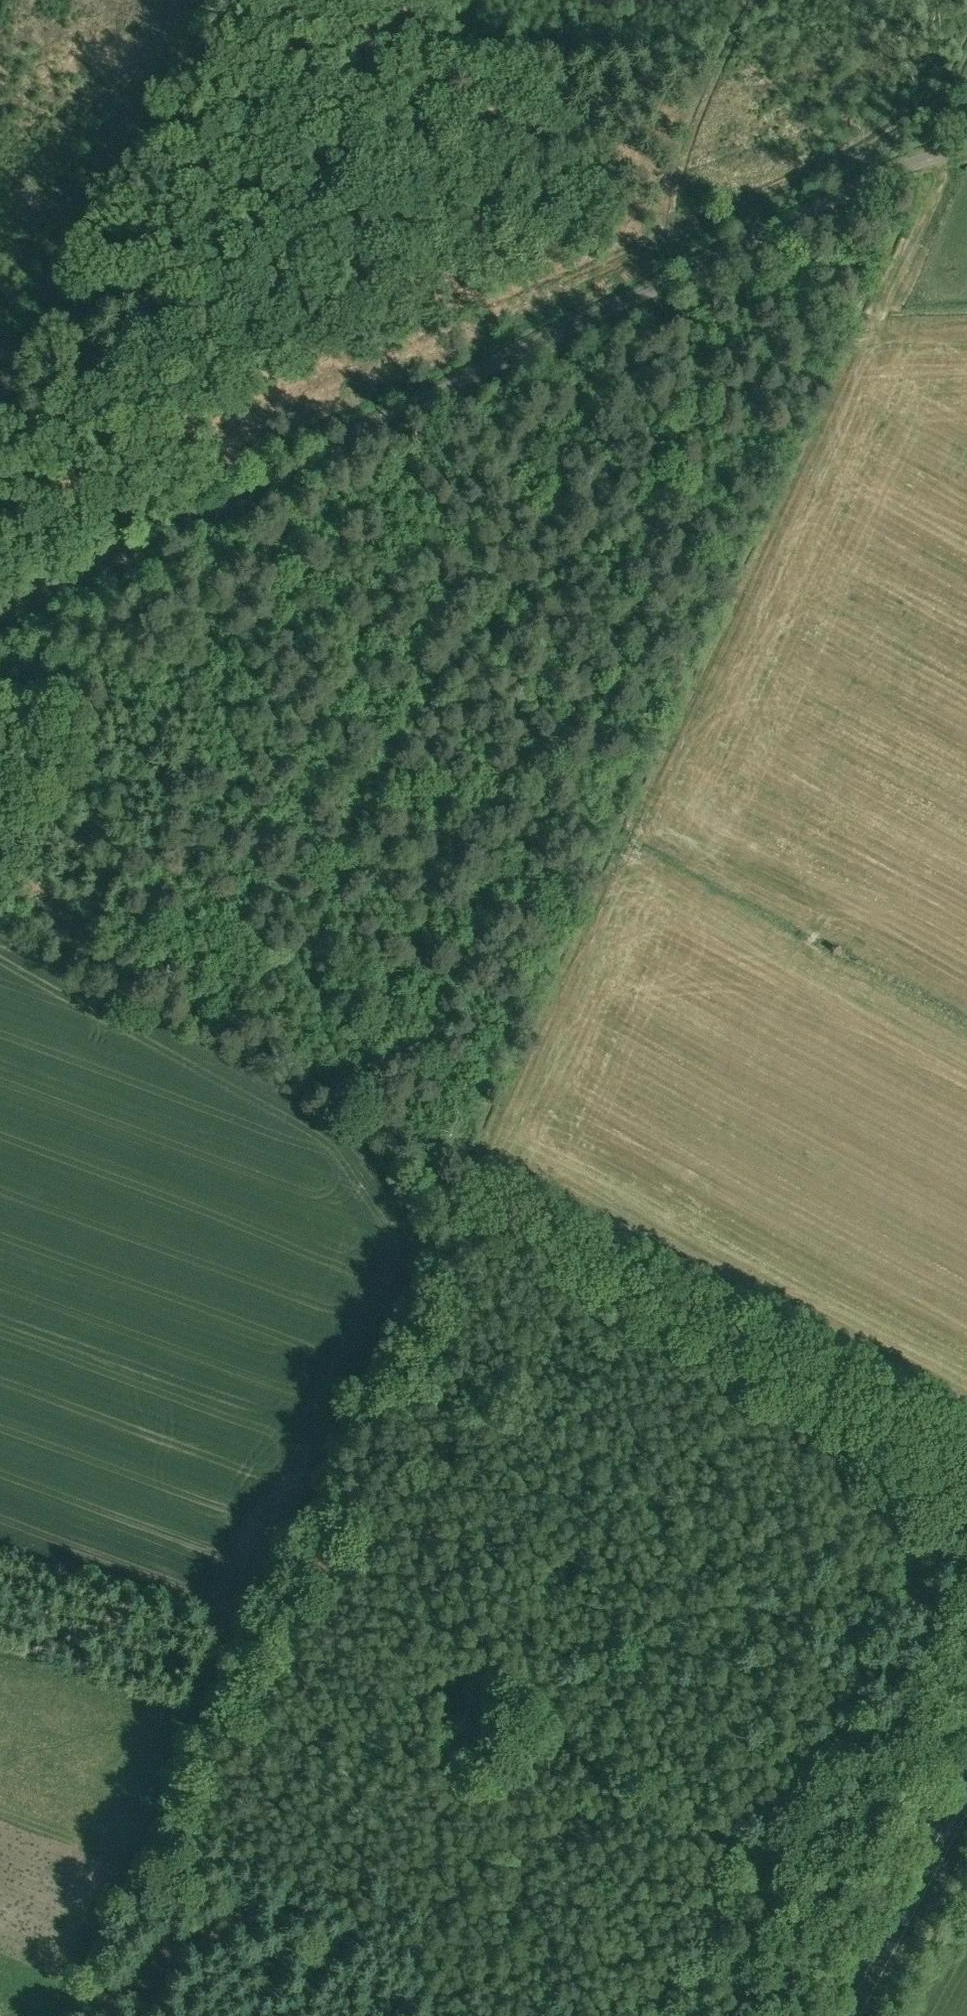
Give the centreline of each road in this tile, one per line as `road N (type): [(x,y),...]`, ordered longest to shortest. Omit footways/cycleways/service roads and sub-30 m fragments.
road 1 (residential): [(966,156),(894,171),(0,607)]
road 2 (track): [(0,472),(228,0)]
road 3 (primary): [(845,2015),(966,1788)]

